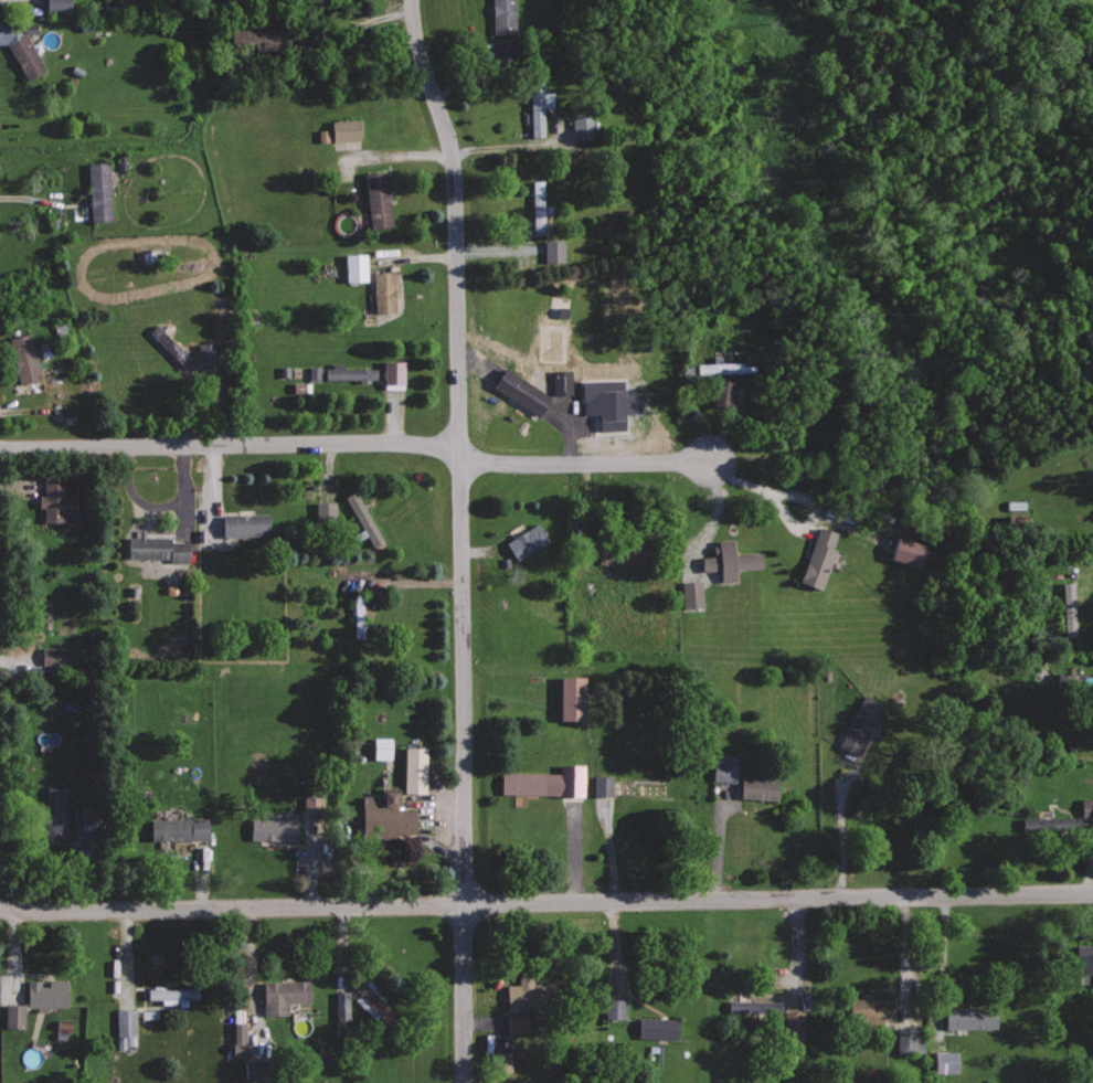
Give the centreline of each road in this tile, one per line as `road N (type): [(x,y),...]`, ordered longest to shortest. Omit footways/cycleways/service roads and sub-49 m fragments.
road 1 (residential): [(0,907),(1092,891)]
road 2 (residential): [(464,1082),(453,177),(411,29),(411,0)]
road 3 (residential): [(459,450),(412,439),(0,447)]
road 4 (residential): [(459,450),(512,460),(710,458)]

